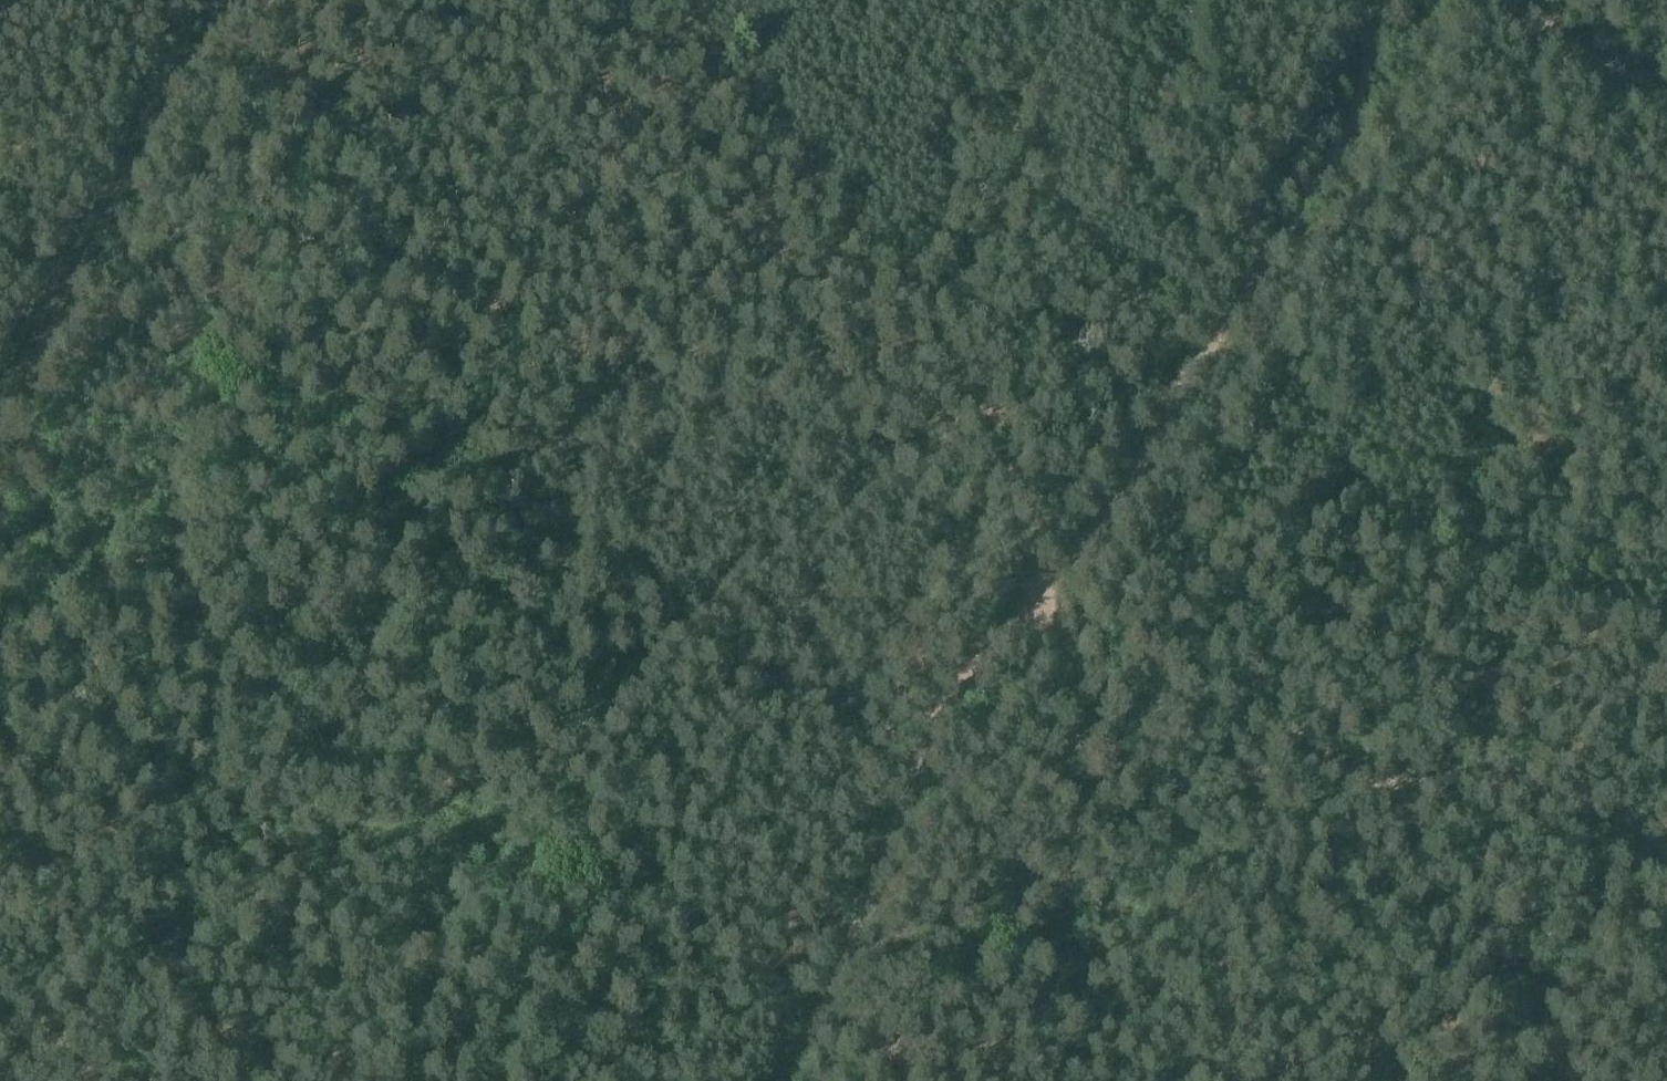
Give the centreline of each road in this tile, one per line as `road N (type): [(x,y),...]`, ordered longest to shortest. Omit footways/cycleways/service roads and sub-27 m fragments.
road 1 (track): [(1038,606),(1056,658),(1102,695),(1205,723),(1273,728),(1335,755),(1366,780),(1503,789),(1609,820),(1666,851)]
road 2 (track): [(1038,606),(925,720),(892,851),(784,1080)]

